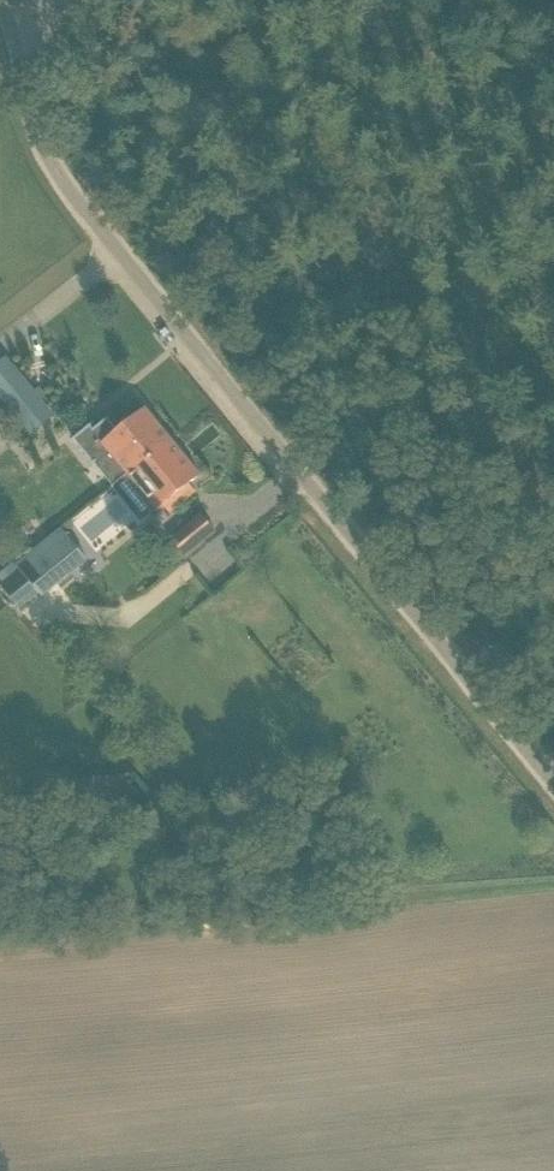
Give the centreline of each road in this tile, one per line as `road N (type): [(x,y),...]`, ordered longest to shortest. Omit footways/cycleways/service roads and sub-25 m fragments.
road 1 (residential): [(553,786),(69,190),(39,129),(24,64),(51,0)]

